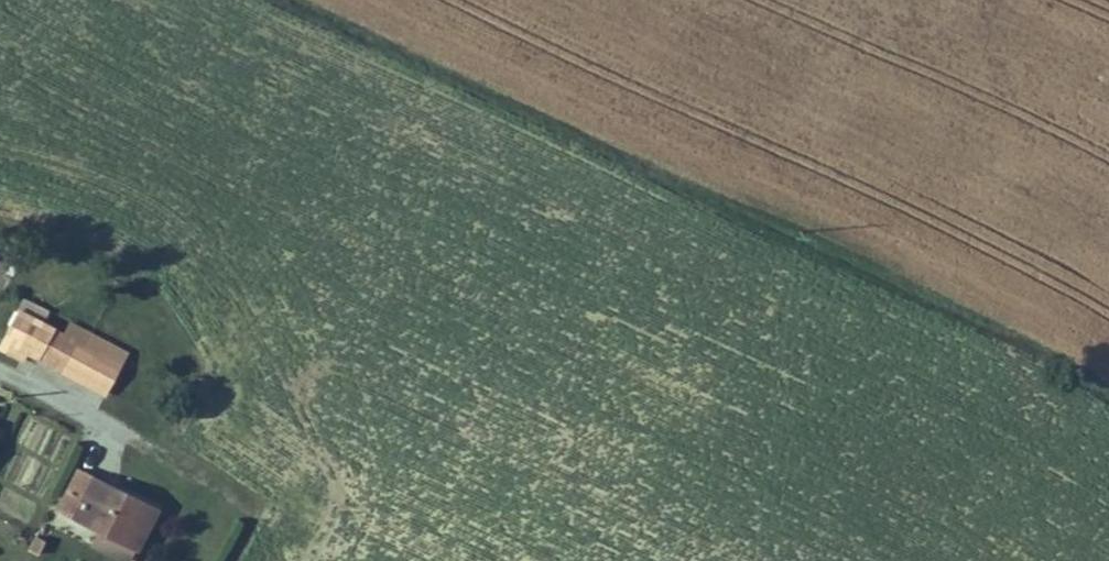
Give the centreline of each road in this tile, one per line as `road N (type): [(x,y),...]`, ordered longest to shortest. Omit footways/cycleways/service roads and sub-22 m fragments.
road 1 (unclassified): [(0,358),(238,492)]

